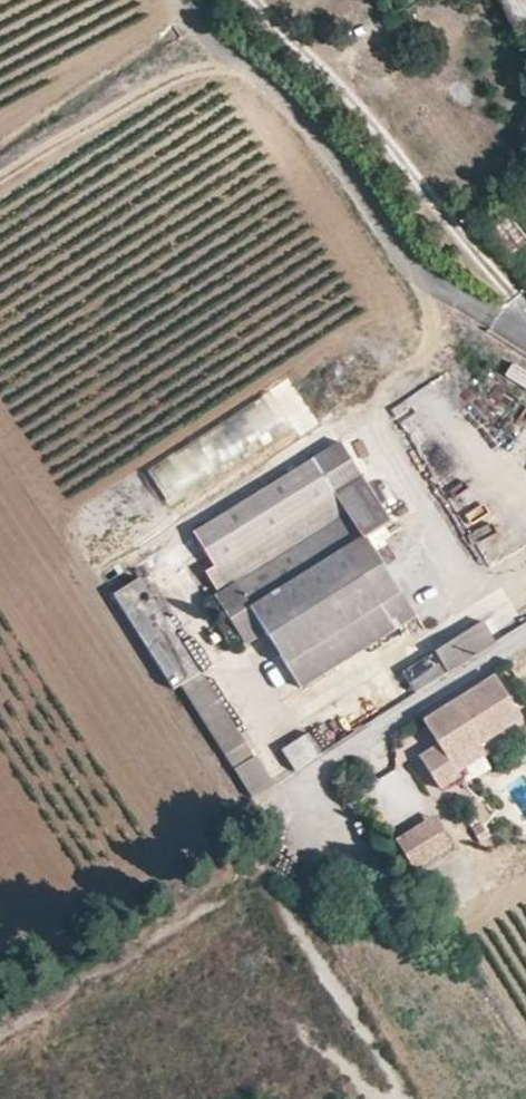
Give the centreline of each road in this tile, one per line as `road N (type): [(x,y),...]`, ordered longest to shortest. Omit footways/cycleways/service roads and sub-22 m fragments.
road 1 (unclassified): [(184,0),(306,113),(422,273),(525,336)]
road 2 (residential): [(257,816),(525,639)]
road 3 (track): [(525,317),(355,101)]

